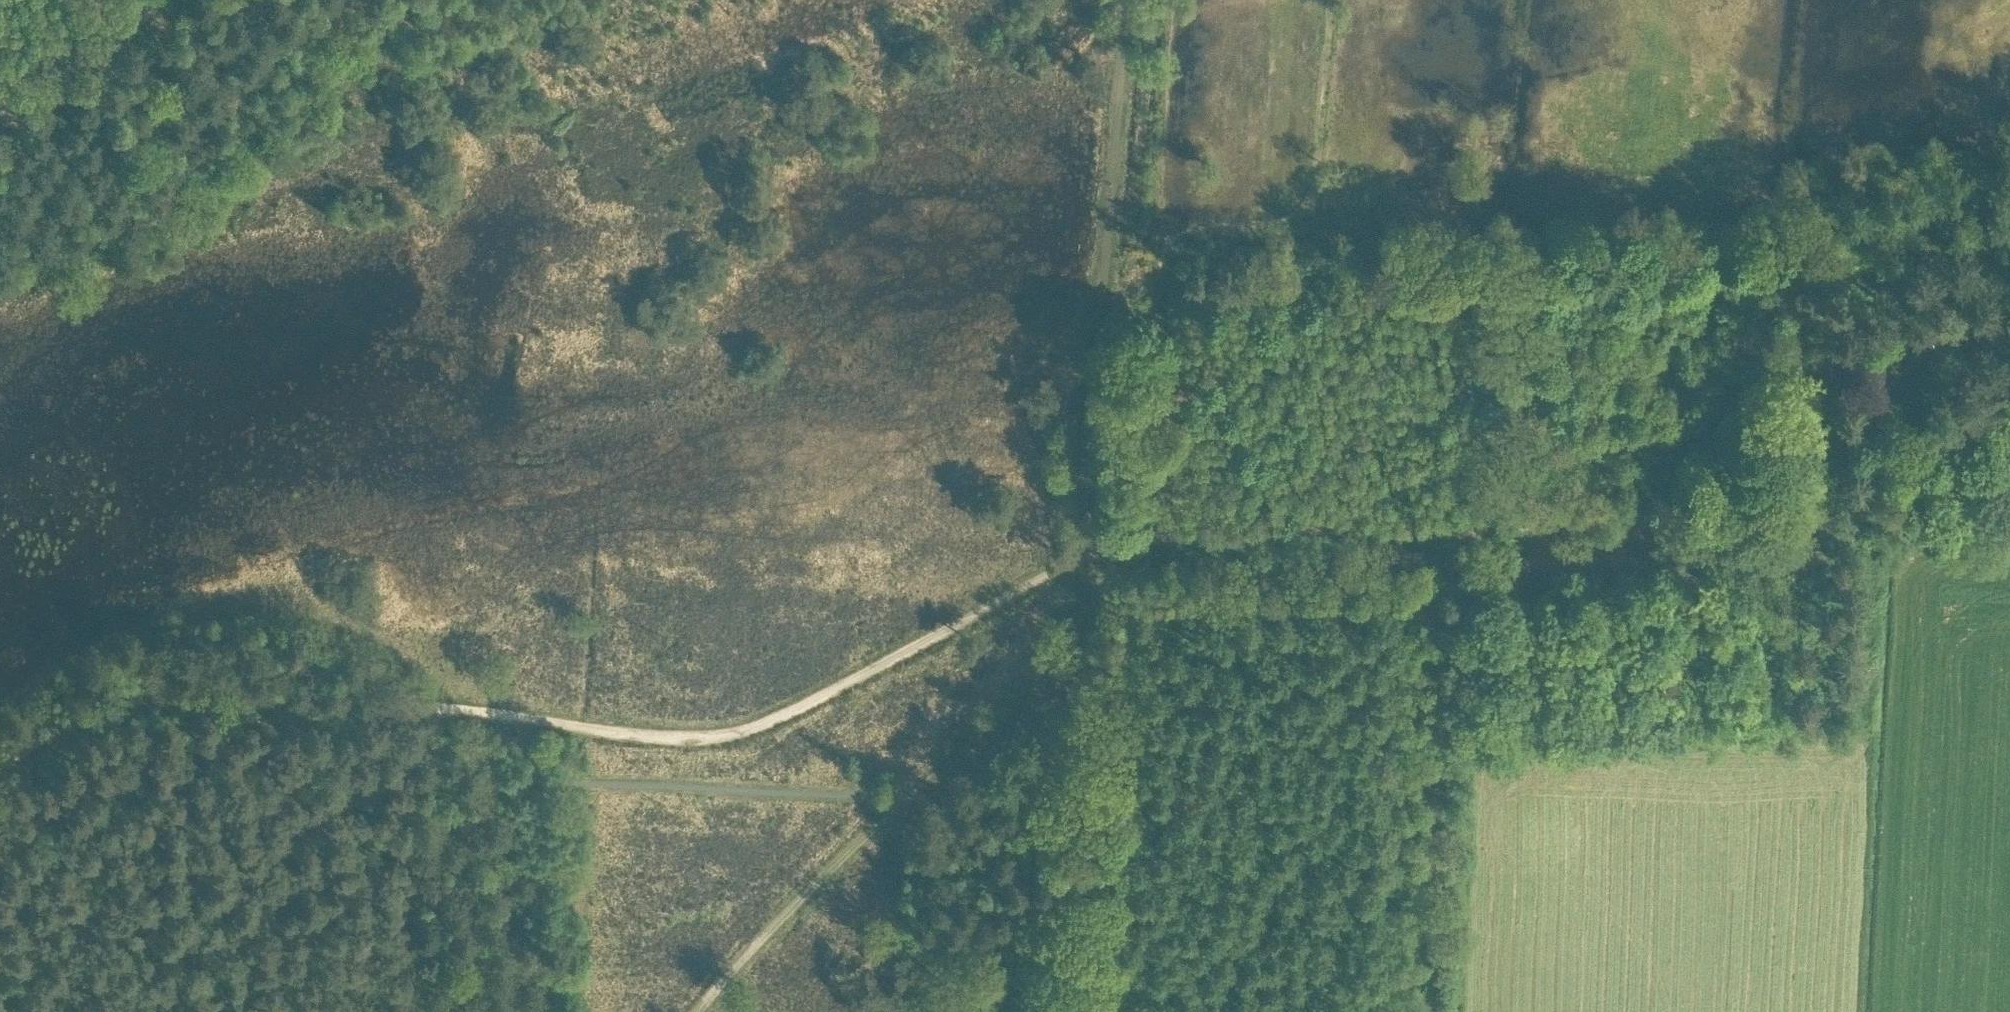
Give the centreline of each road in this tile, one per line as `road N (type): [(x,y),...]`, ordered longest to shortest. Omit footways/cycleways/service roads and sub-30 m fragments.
road 1 (track): [(0,772),(114,704),(197,691),(718,737),(795,711),(1121,544),(1156,537),(1666,524),(1706,515),(1967,320),(2009,303)]
road 2 (track): [(1088,557),(1072,642),(1052,673),(823,871),(697,1011)]
road 3 (track): [(1125,0),(1088,442),(1088,557)]
road 4 (track): [(1449,530),(1429,1011)]
road 5 (track): [(1812,0),(1785,319),(1859,404)]
road 6 (track): [(162,0),(0,115)]

